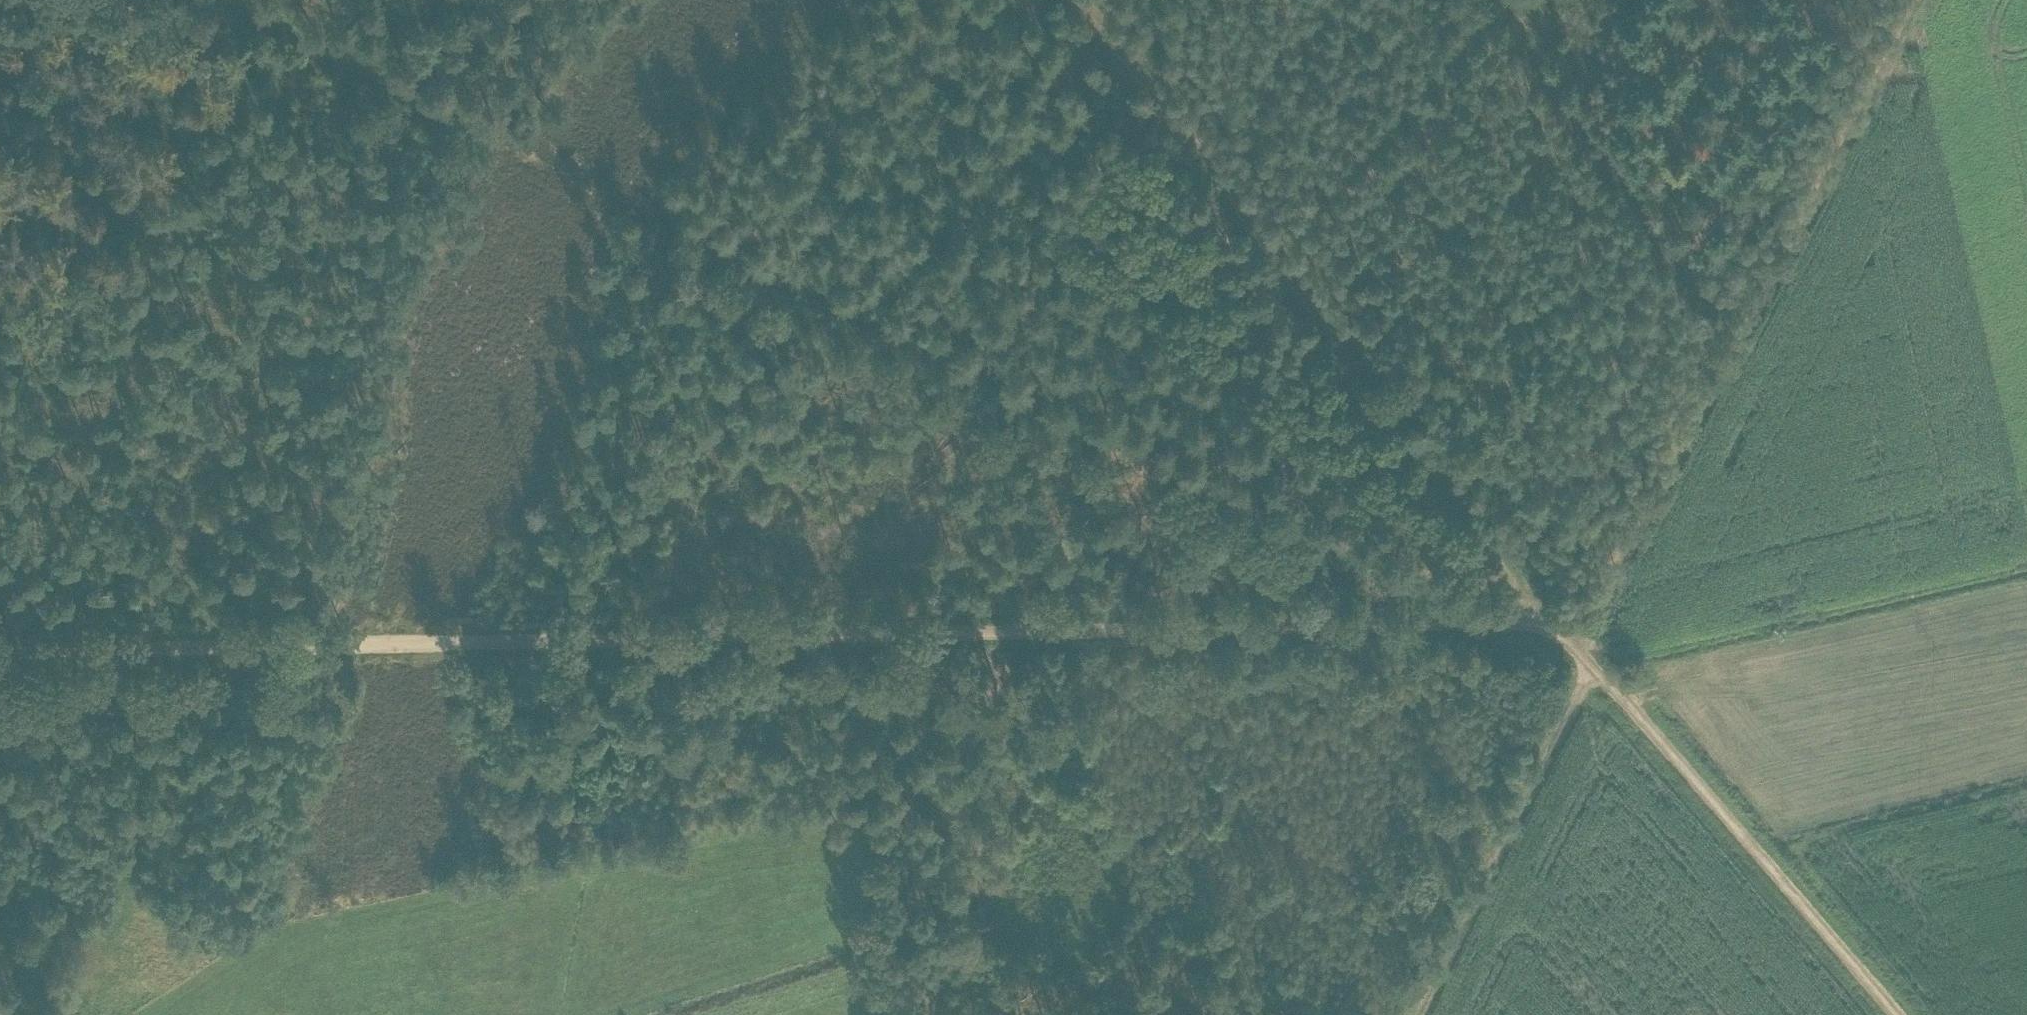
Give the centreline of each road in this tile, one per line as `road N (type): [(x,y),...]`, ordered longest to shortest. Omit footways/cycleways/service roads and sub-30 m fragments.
road 1 (track): [(0,652),(1529,621)]
road 2 (track): [(1529,621),(1520,592),(1078,0)]
road 3 (track): [(1577,651),(1898,1014)]
road 4 (track): [(1493,13),(1744,325)]
road 5 (track): [(1591,663),(1415,1014)]
road 6 (track): [(1267,253),(1493,13),(1496,0)]

